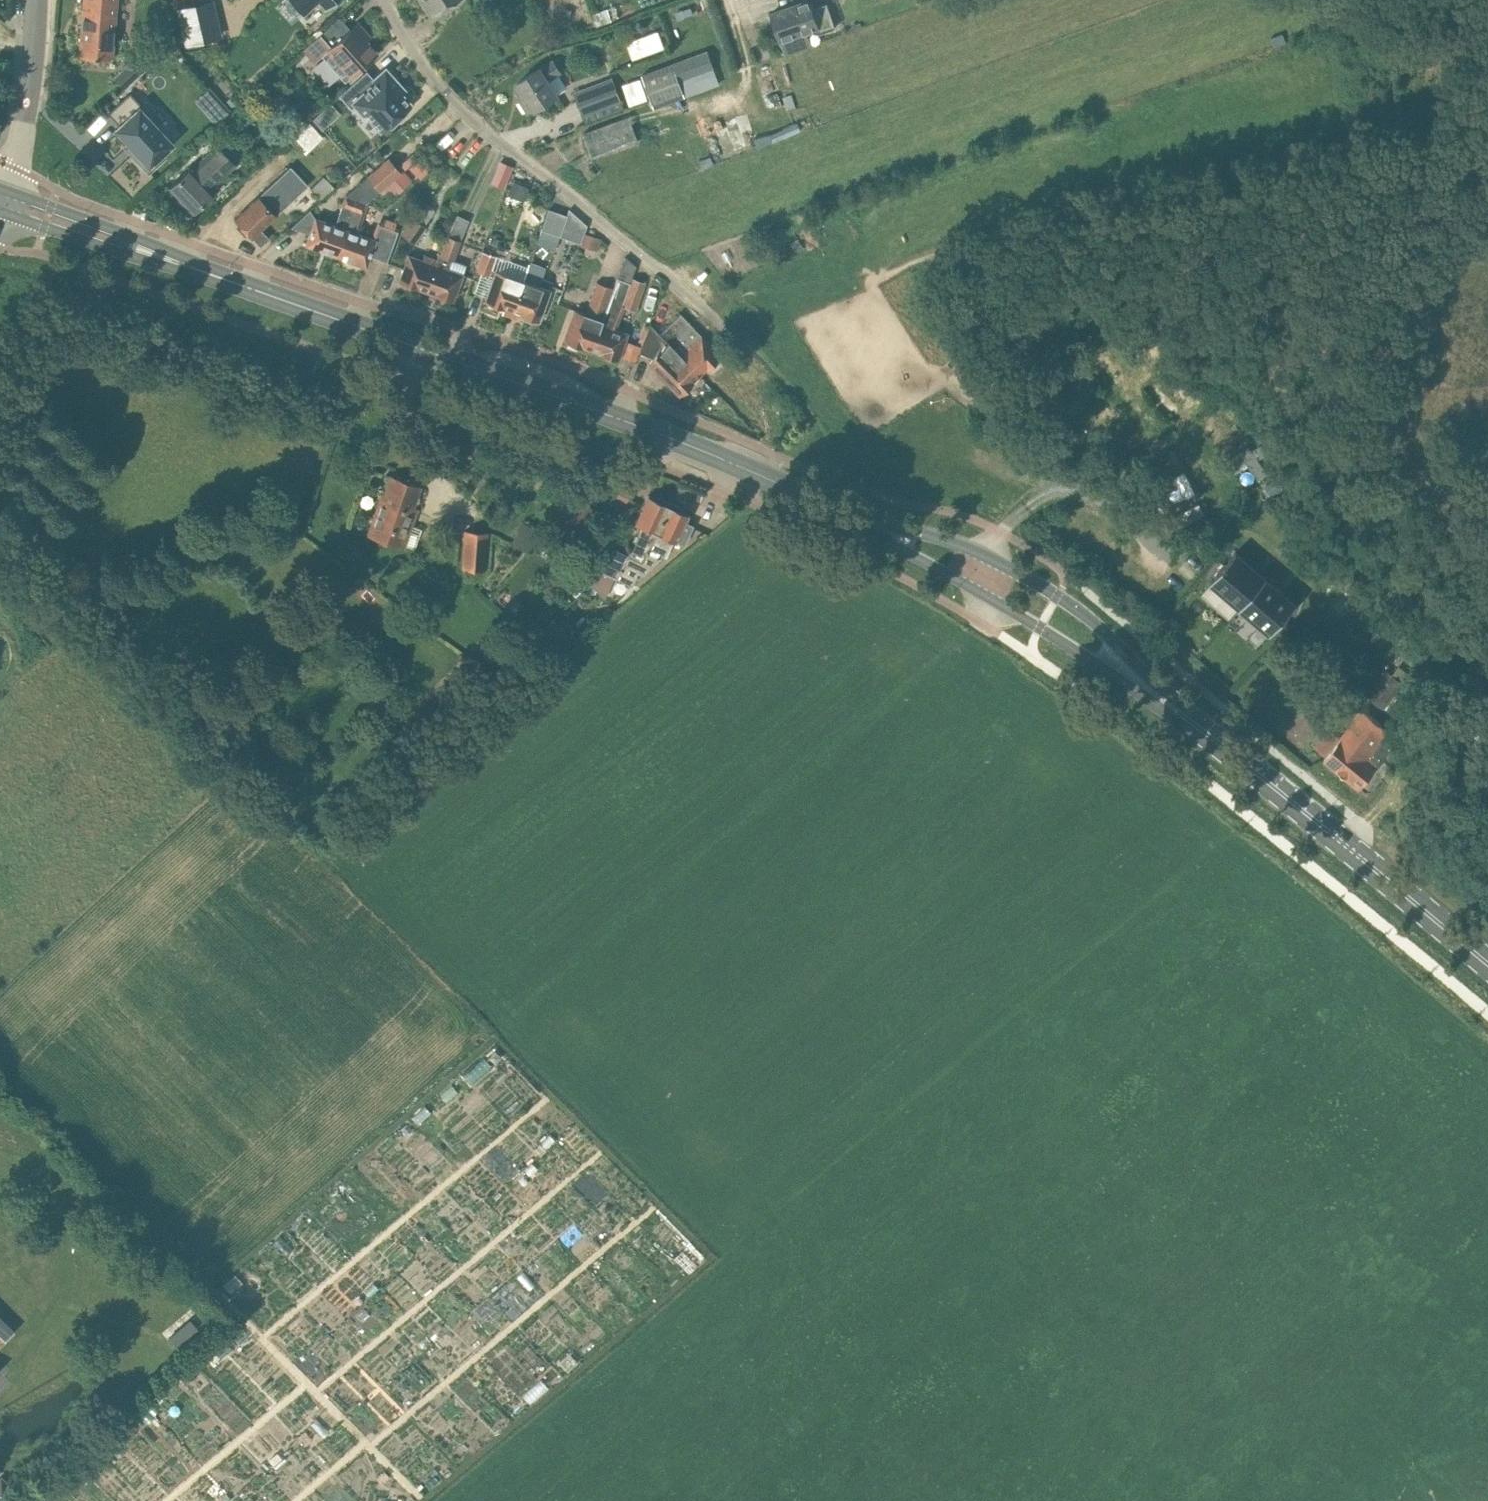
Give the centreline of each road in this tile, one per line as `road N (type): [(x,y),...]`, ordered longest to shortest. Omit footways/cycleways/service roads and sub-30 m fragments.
road 1 (primary): [(864,524),(670,437),(0,200)]
road 2 (residential): [(730,332),(468,115),(421,62),(385,0)]
road 3 (primary): [(1487,961),(1174,708)]
road 4 (primary): [(1174,708),(1087,615),(1023,573),(959,542),(864,524)]
road 5 (primary): [(864,524),(1174,708)]
road 6 (tertiary): [(0,190),(27,95),(35,0)]

